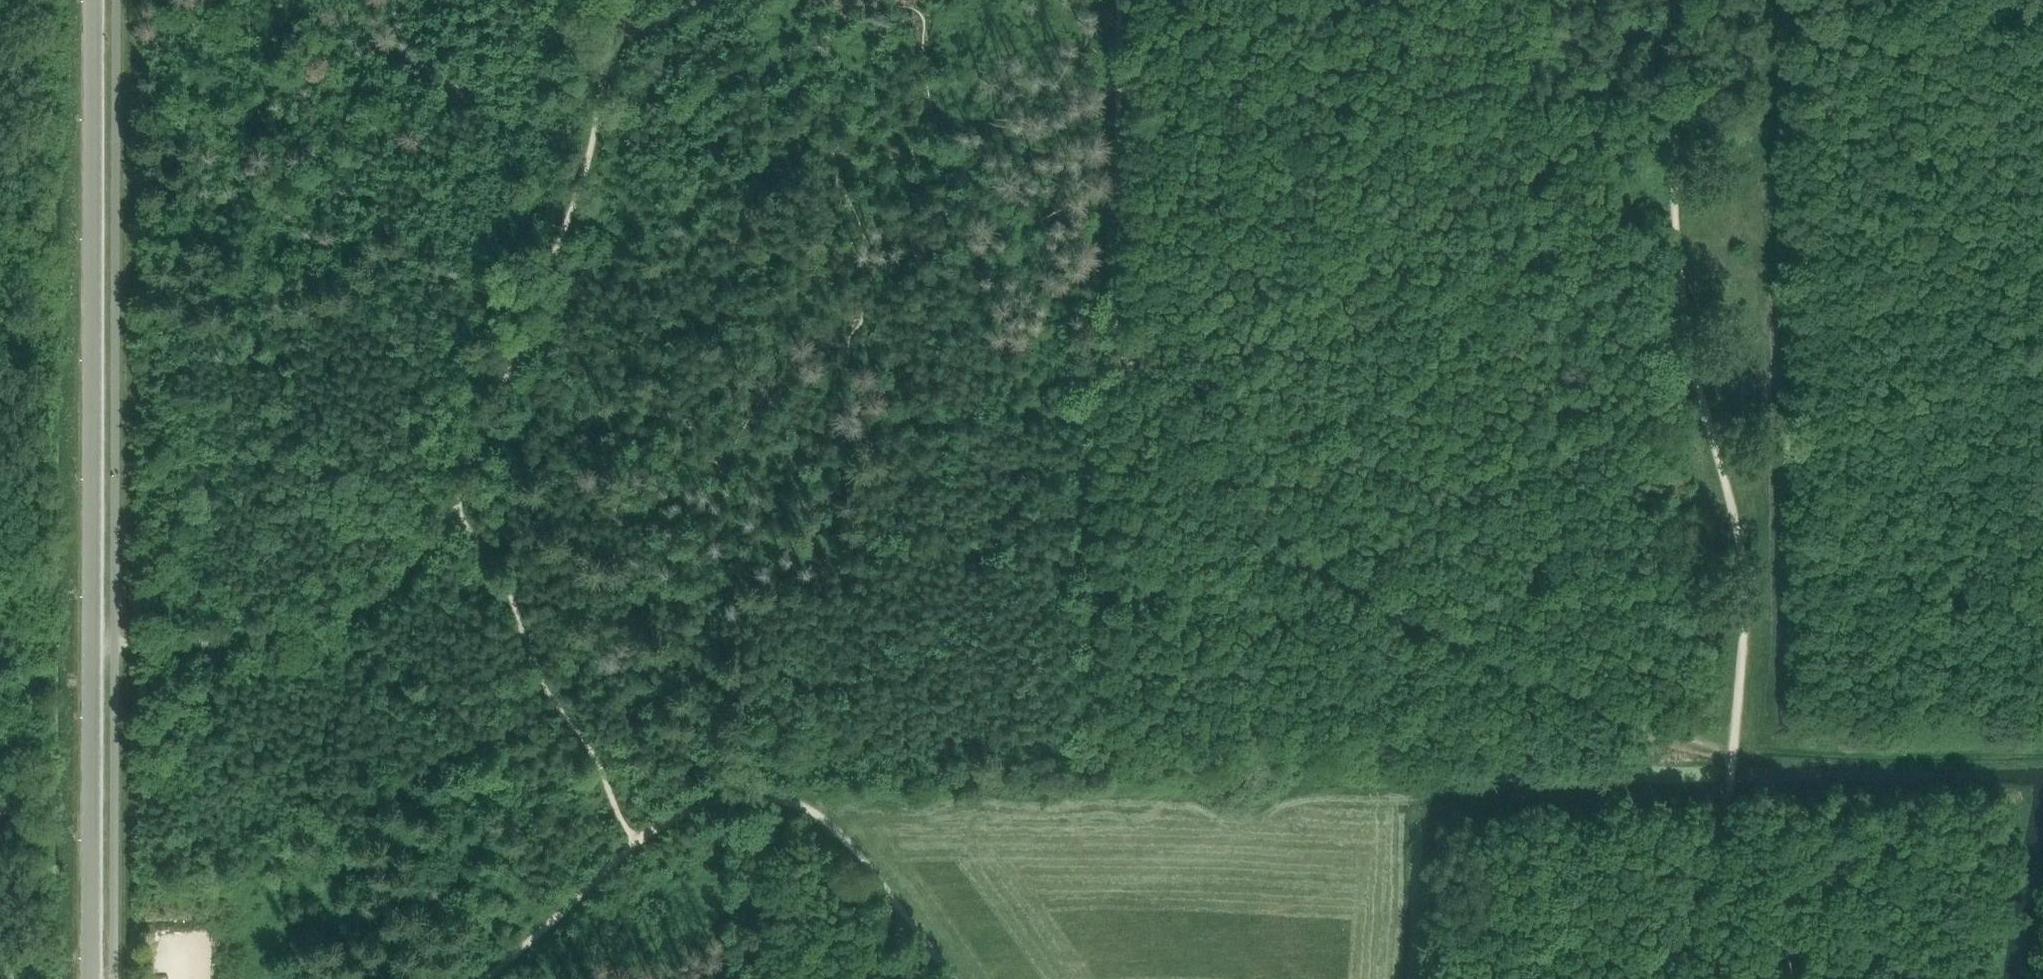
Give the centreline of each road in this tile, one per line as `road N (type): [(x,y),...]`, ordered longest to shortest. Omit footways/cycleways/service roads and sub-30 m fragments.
road 1 (track): [(1692,0),(1672,141),(1679,268),(1746,605),(1724,819),(1657,978)]
road 2 (unclassified): [(90,978),(93,0)]

